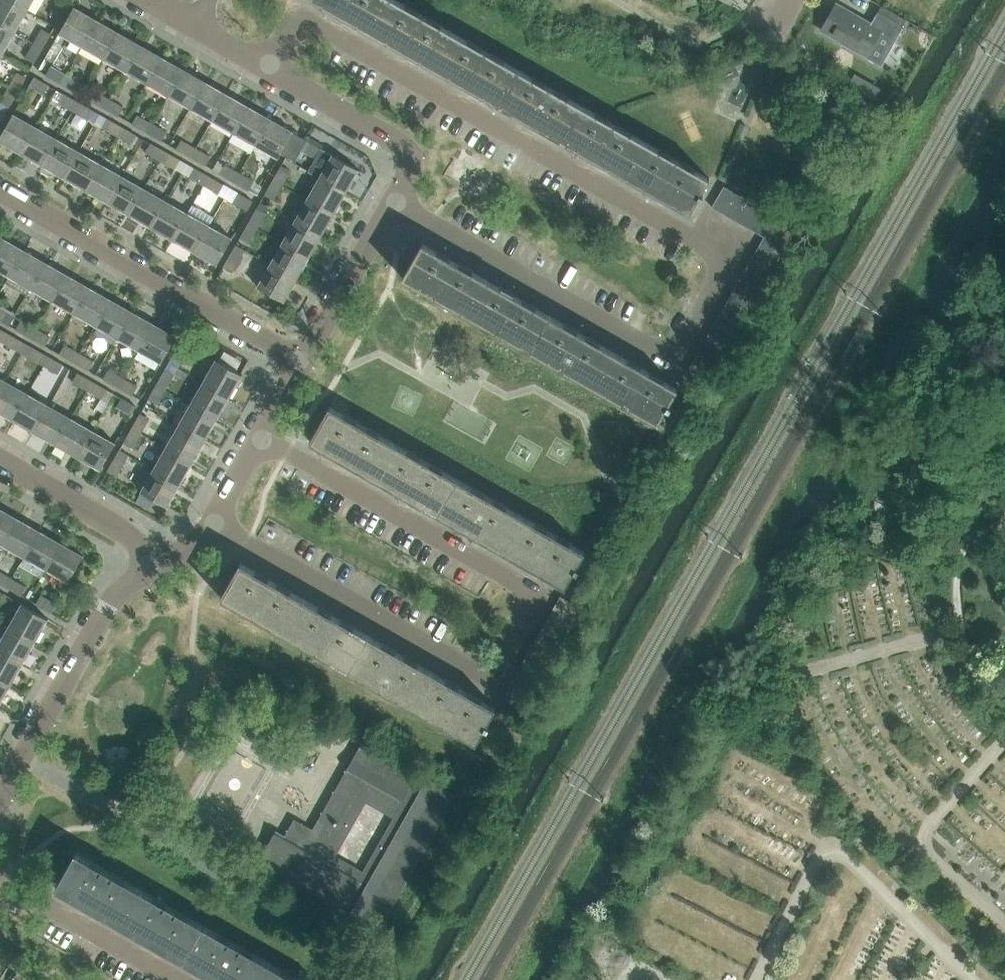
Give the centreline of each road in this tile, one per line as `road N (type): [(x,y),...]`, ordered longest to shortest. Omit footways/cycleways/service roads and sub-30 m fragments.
road 1 (residential): [(214,522),(493,683),(543,598),(258,439)]
road 2 (residential): [(303,360),(409,170),(406,155),(398,143),(194,26)]
road 3 (residential): [(303,360),(0,188)]
road 4 (residential): [(0,793),(138,546)]
road 5 (residential): [(0,880),(171,979)]
road 6 (residential): [(138,546),(0,465)]

